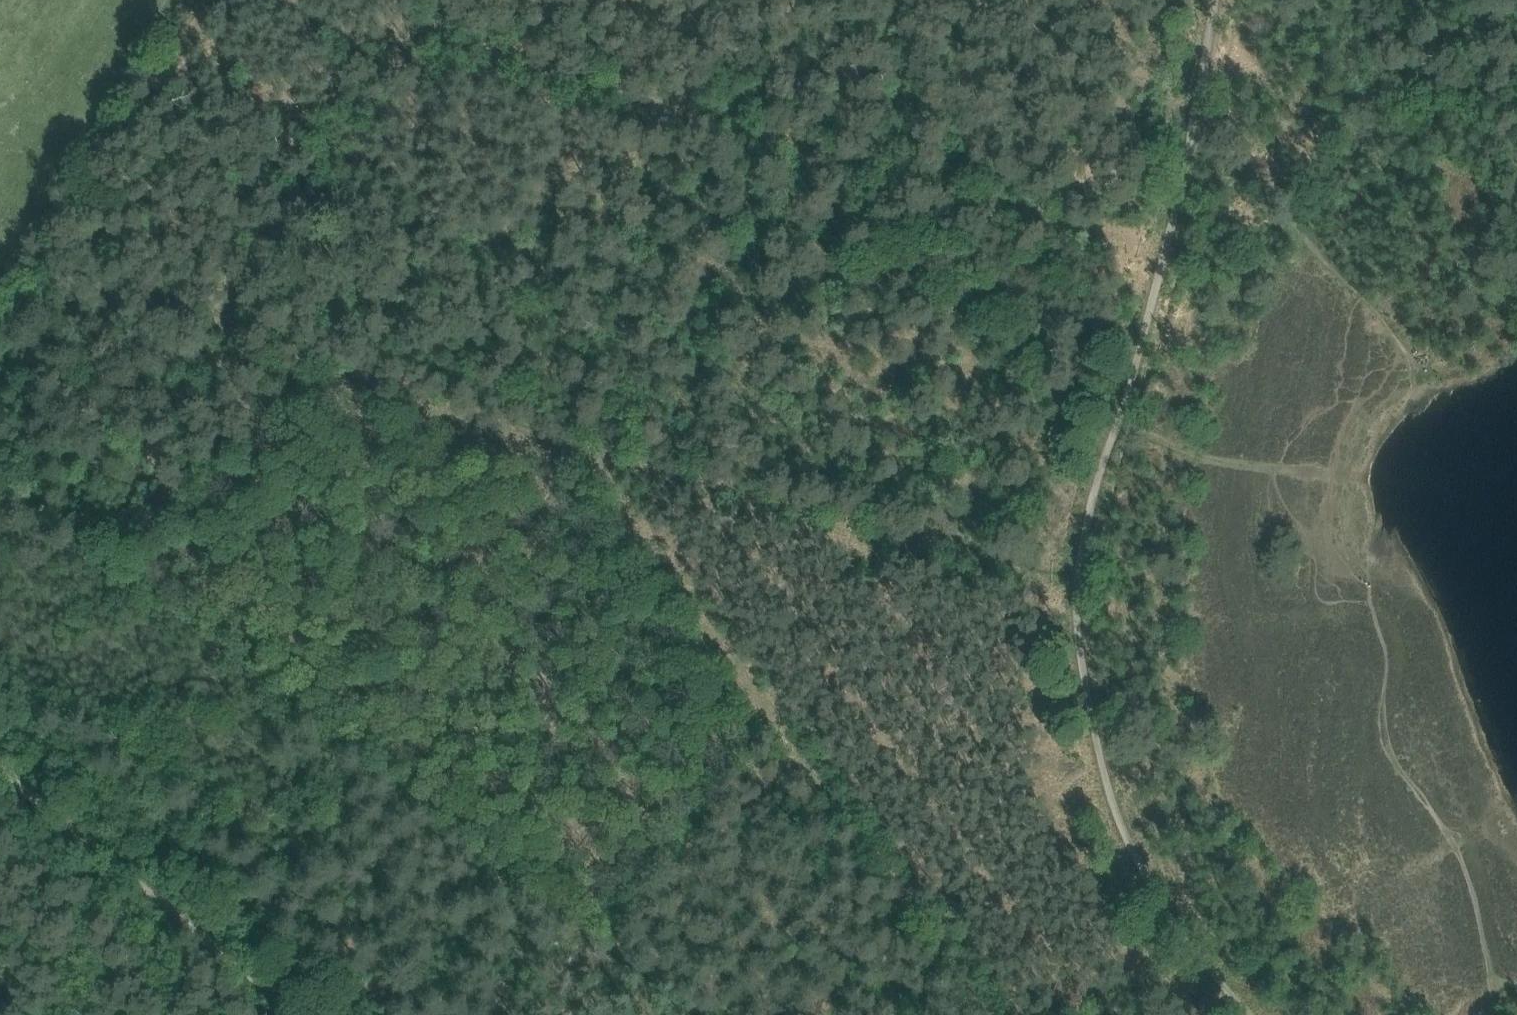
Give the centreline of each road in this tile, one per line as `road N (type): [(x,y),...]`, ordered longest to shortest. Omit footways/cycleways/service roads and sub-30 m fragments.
road 1 (track): [(1246,1014),(1163,906),(1126,834),(1084,676),(1078,616),(1095,499),(1169,252),(1199,118)]
road 2 (track): [(304,1014),(0,767)]

